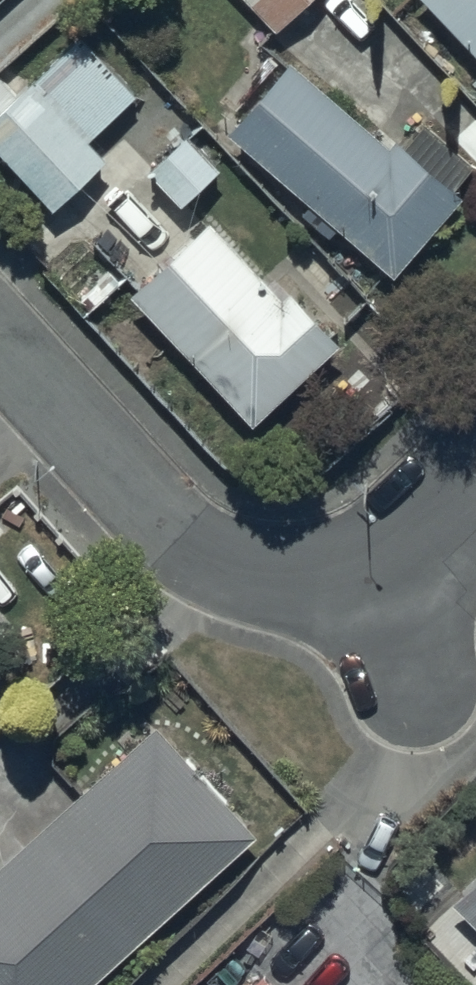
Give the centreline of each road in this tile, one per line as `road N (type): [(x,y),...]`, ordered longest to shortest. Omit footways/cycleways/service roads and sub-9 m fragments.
road 1 (residential): [(0,339),(153,509),(201,550),(267,580),(304,586),(385,575)]

